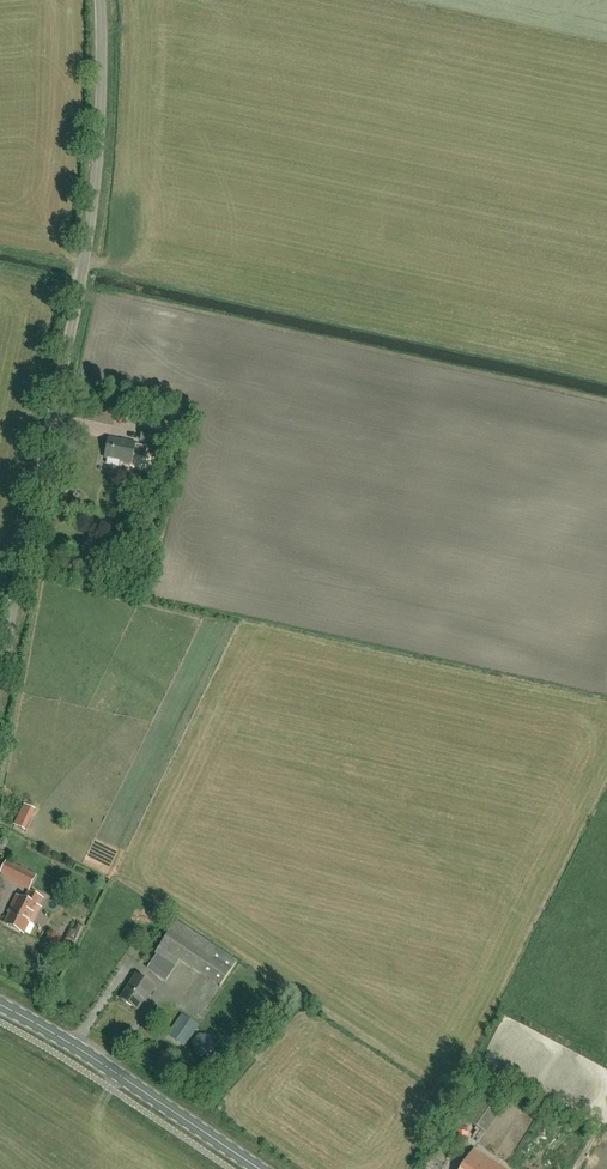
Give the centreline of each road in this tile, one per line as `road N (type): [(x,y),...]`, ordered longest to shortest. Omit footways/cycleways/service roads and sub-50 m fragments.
road 1 (unclassified): [(0,670),(93,201),(102,117),(98,0)]
road 2 (secondary): [(0,1004),(260,1168)]

